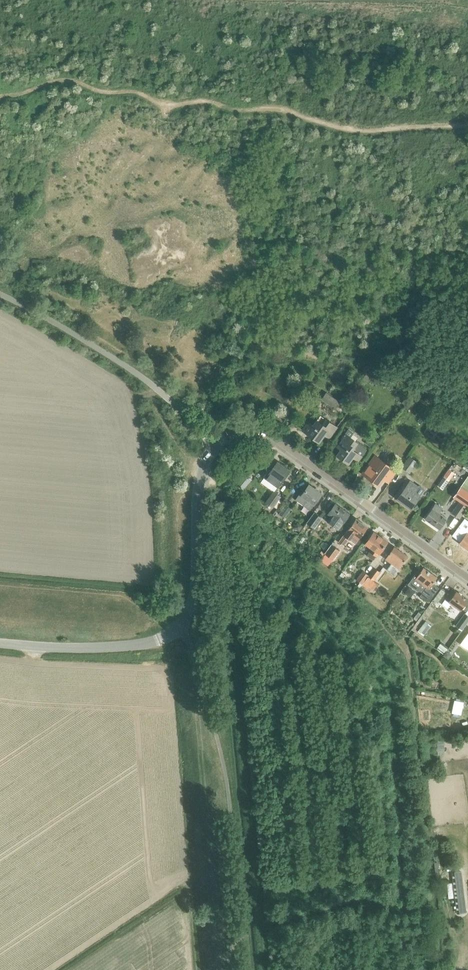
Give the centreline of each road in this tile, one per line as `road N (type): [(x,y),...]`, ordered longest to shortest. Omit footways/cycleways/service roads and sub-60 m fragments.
road 1 (unclassified): [(0,644),(110,648),(145,644),(180,626),(194,586),(197,490),(215,448)]
road 2 (residential): [(467,576),(265,433),(240,432),(215,448)]

